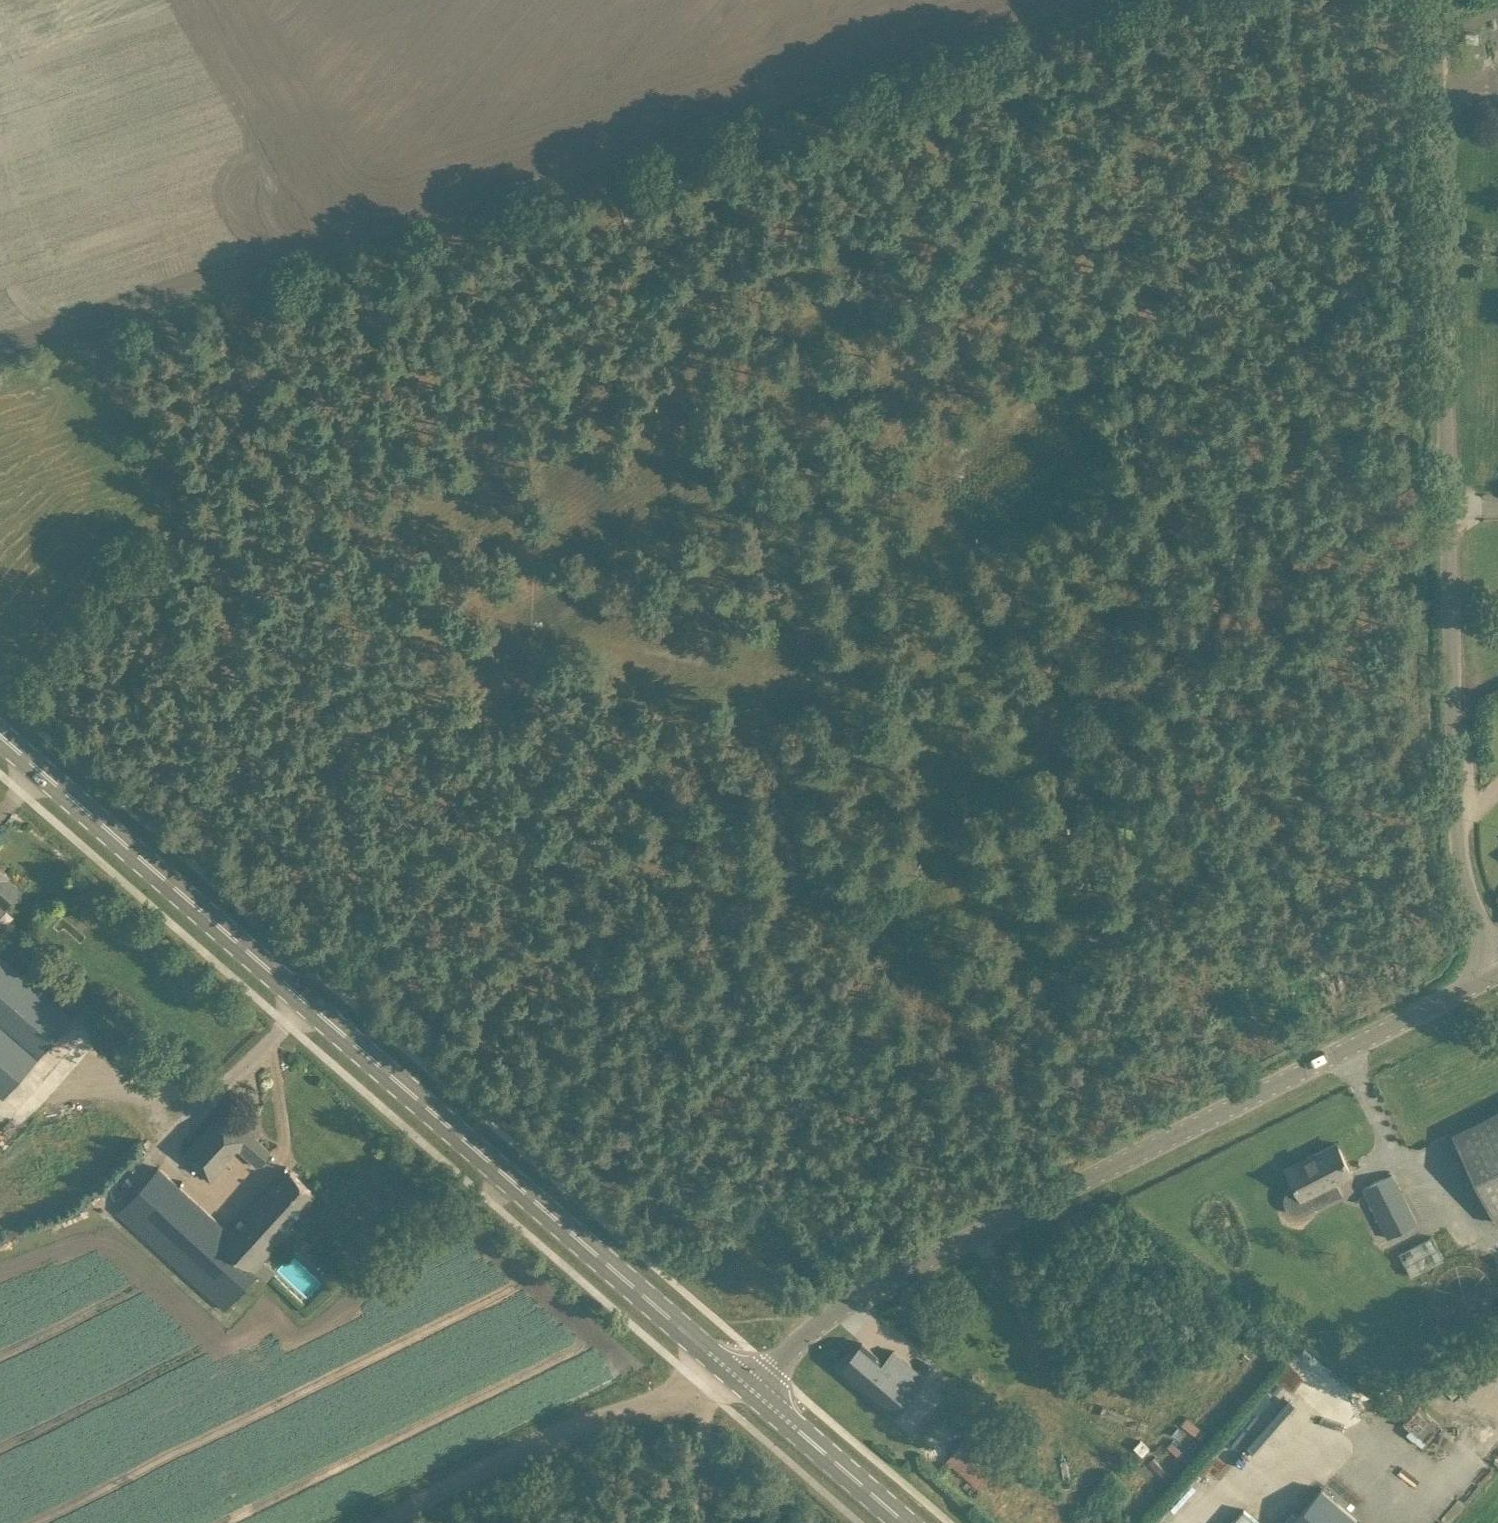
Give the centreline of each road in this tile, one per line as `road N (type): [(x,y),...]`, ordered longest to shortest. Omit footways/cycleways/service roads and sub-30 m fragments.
road 1 (unclassified): [(1496,974),(1470,910),(1461,843),(1435,0)]
road 2 (primary): [(731,1367),(0,728)]
road 3 (unclassified): [(746,1381),(860,1293),(1496,974)]
road 4 (unclassified): [(386,1522),(566,1432),(731,1367)]
road 5 (primary): [(909,1522),(746,1381)]
road 6 (track): [(706,1522),(719,1396)]

